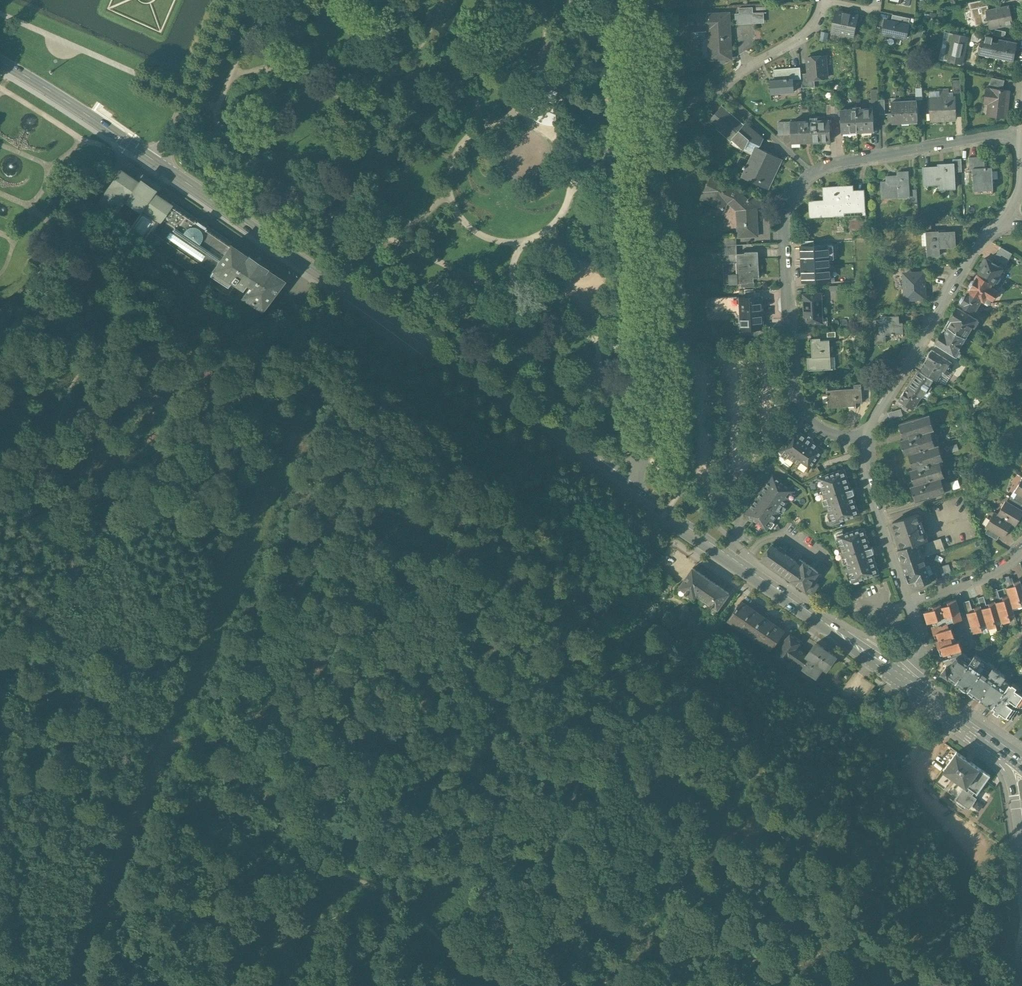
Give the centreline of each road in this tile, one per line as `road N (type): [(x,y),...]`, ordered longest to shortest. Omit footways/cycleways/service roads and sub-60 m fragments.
road 1 (primary): [(619,486),(0,60)]
road 2 (track): [(0,658),(184,739),(262,791),(335,862),(411,902),(478,985)]
road 3 (residential): [(1021,132),(832,165),(789,203),(795,390),(824,429),(865,436)]
road 4 (unclassified): [(619,486),(646,432),(638,112)]
road 5 (primary): [(900,678),(619,486)]
road 6 (residential): [(865,436),(963,265),(1013,210)]
road 7 (residential): [(821,2),(813,30),(718,89),(676,108),(638,112)]
road 8 (track): [(79,366),(226,428),(271,467)]
road 9 (track): [(18,985),(0,813)]
road 10 (residential): [(905,597),(868,475),(865,436)]
road 11 (residential): [(905,597),(996,570),(1021,552)]
road 12 (primary): [(1001,749),(900,678)]

